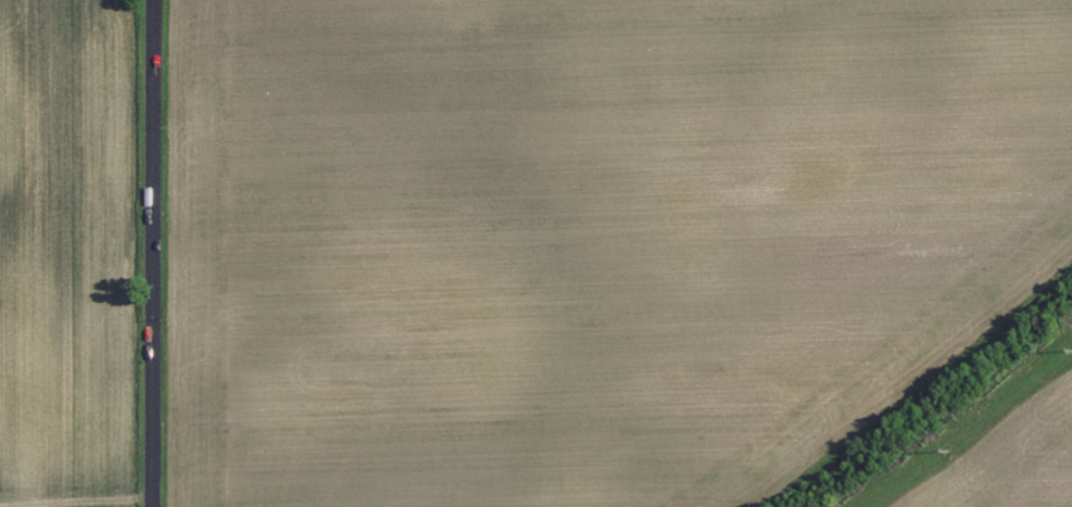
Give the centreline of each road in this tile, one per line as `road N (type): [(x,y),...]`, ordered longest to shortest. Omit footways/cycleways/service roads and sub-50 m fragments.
road 1 (residential): [(153,506),(154,0)]

